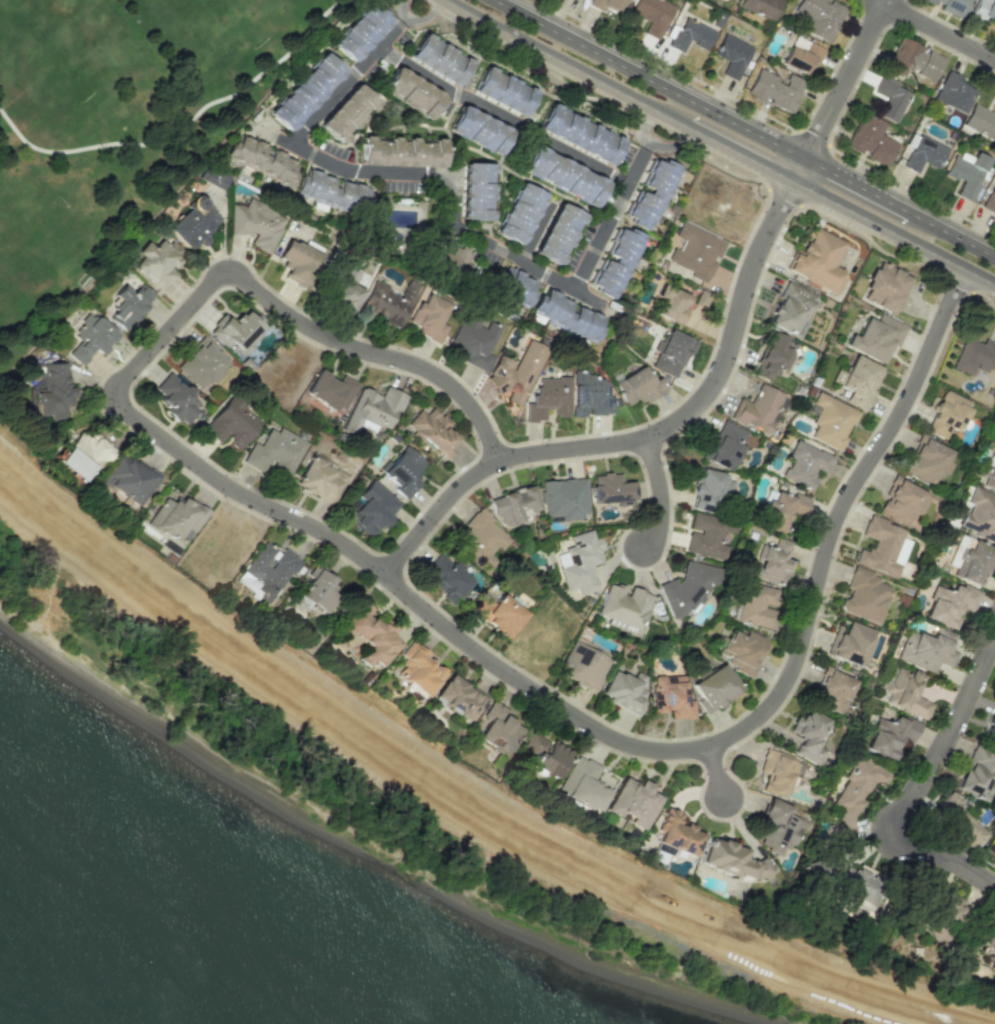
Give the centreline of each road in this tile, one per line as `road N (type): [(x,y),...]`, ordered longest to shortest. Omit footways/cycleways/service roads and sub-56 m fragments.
road 1 (residential): [(963,268),(918,384),(839,520),(789,682),(747,727),(690,749),(648,749),(605,734),(465,643),(350,549),(230,487),(108,397)]
road 2 (residential): [(882,0),(757,256),(732,344),(710,387),(646,436),(529,453),(473,472),(383,575)]
road 3 (secondary): [(445,0),(994,284)]
road 4 (secondary): [(994,257),(492,0)]
road 5 (residential): [(108,397),(229,267),(308,328),(445,380),(474,408),(498,462)]
road 6 (residential): [(609,306),(453,224),(455,174),(351,170),(247,120)]
road 7 (residential): [(994,637),(944,750),(882,839),(936,853),(994,883)]
road 8 (residential): [(380,47),(628,183)]
road 9 (residential): [(400,17),(292,143)]
road 10 (residential): [(574,289),(646,150)]
road 11 (residential): [(994,60),(880,0)]

